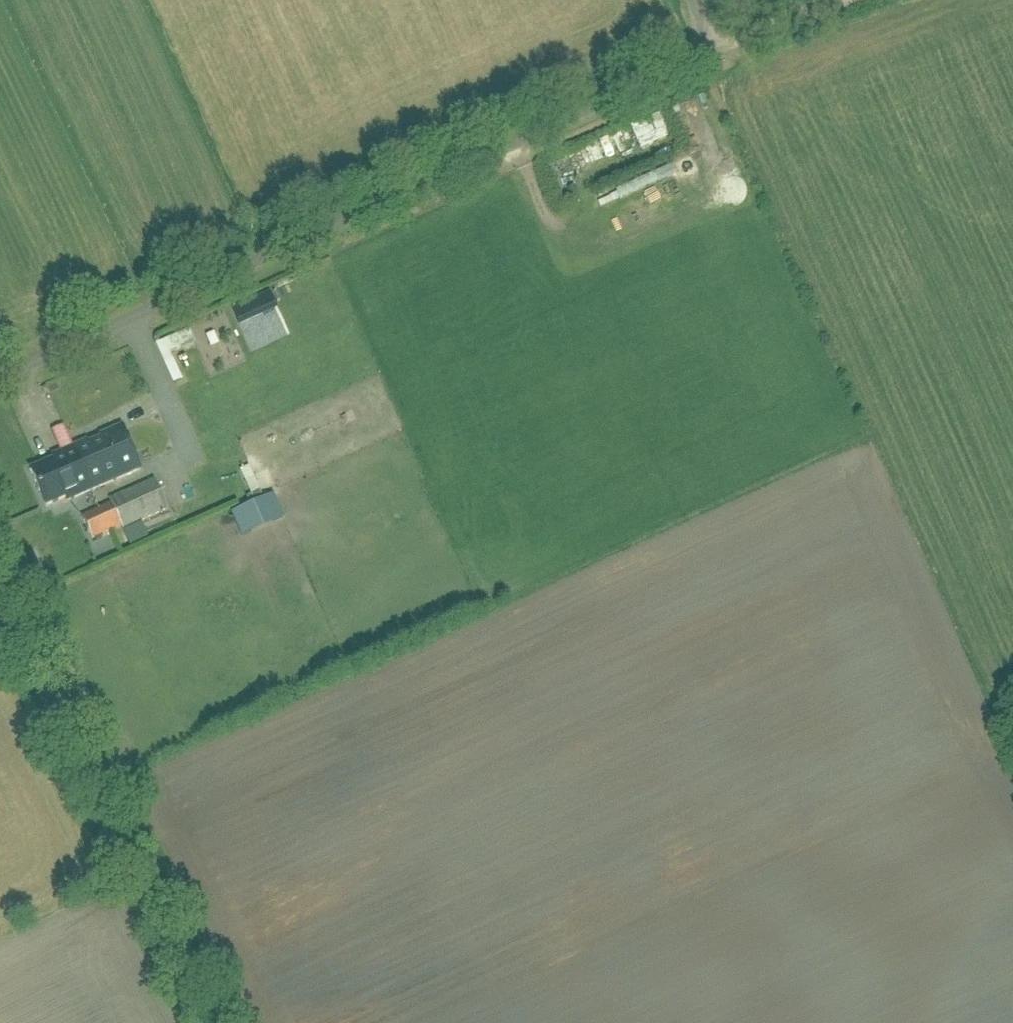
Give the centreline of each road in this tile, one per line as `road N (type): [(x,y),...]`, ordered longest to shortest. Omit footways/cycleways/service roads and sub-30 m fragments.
road 1 (unclassified): [(0,377),(714,49),(692,0)]
road 2 (unclassified): [(206,1022),(0,591)]
road 3 (track): [(515,143),(545,215),(568,238),(610,242),(641,229)]
road 4 (track): [(848,0),(714,49)]

